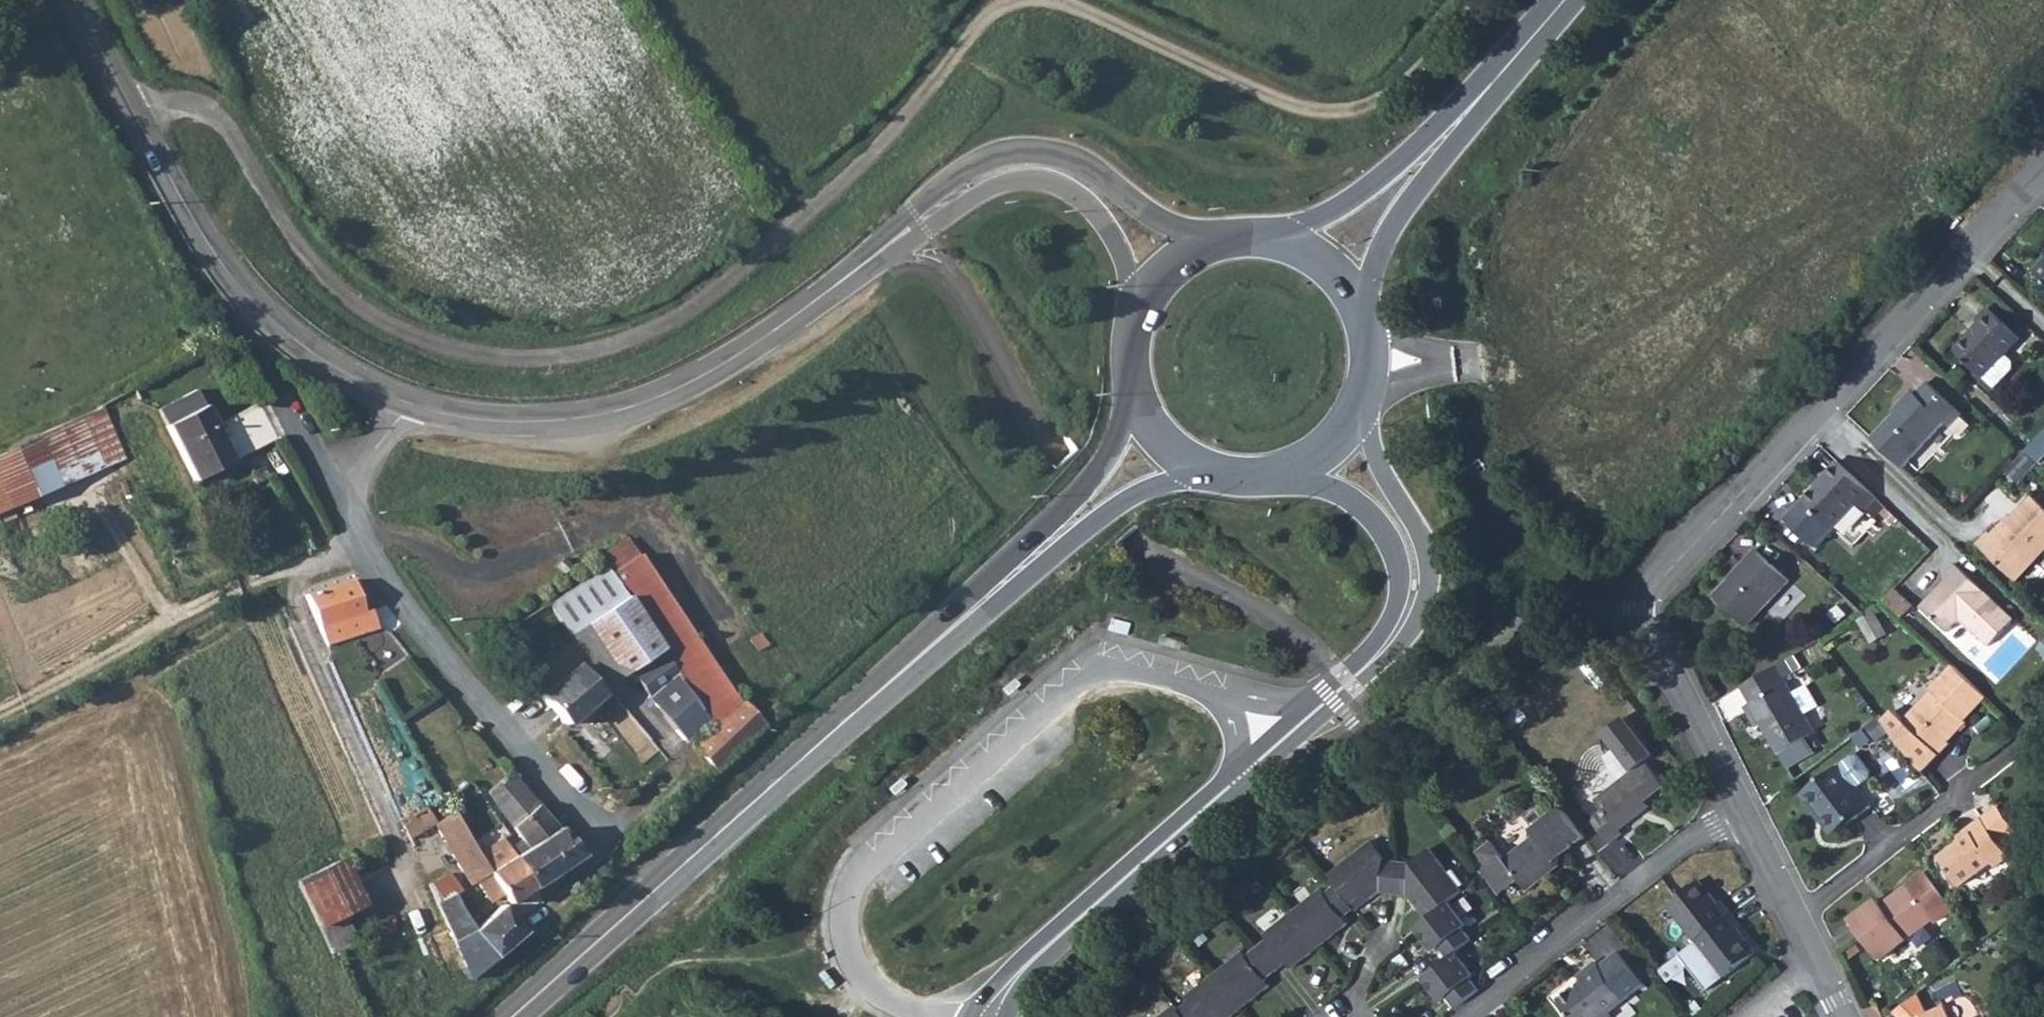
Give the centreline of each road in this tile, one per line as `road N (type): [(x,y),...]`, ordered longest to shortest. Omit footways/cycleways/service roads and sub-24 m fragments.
road 1 (unclassified): [(133,118),(191,110),(219,126),(325,288),(375,324),(460,352),(565,361),(629,348),(736,273),(836,190),(957,51)]
road 2 (residential): [(1743,812),(1650,636),(1648,594),(2043,170)]
road 3 (primary): [(516,1016),(935,645)]
road 4 (unclassified): [(399,401),(349,478),(354,535),(453,674),(605,847)]
road 5 (track): [(957,51),(990,16),(1052,0),(1226,81),(1304,112),(1327,112),(1389,102),(1435,49)]
road 6 (tertiary): [(984,1009),(1346,682)]
road 7 (tertiary): [(1206,245),(1160,224),(1094,169),(1048,152),(1005,154),(914,206),(814,303)]
road 8 (tertiary): [(399,401),(493,421),(615,410),(684,387),(814,303)]
road 9 (tertiary): [(814,303),(983,194),(1040,181),(1096,211),(1115,236),(1140,303)]
road 10 (tertiary): [(133,118),(206,250),(243,298),(289,341),(399,401)]
road 11 (residential): [(1743,812),(1692,839),(1463,1016)]
road 12 (track): [(0,711),(121,641),(300,570)]
road 13 (primary): [(1131,386),(1098,471),(935,645)]
road 14 (tertiary): [(1346,682),(1414,624),(1427,587),(1420,541),(1375,468),(1359,407)]
road 15 (primary): [(935,645),(1067,540),(1191,464)]
road 16 (residential): [(1798,918),(2028,740)]
road 17 (tertiary): [(1305,465),(1375,529),(1395,589),(1392,614),(1346,682)]
road 18 (primary): [(1365,326),(1377,258),(1408,191),(1456,123)]
road 19 (primary): [(1456,123),(1301,249)]
road 20 (primary): [(1561,0),(1456,123)]
road 21 (tertiary): [(133,118),(71,0)]

